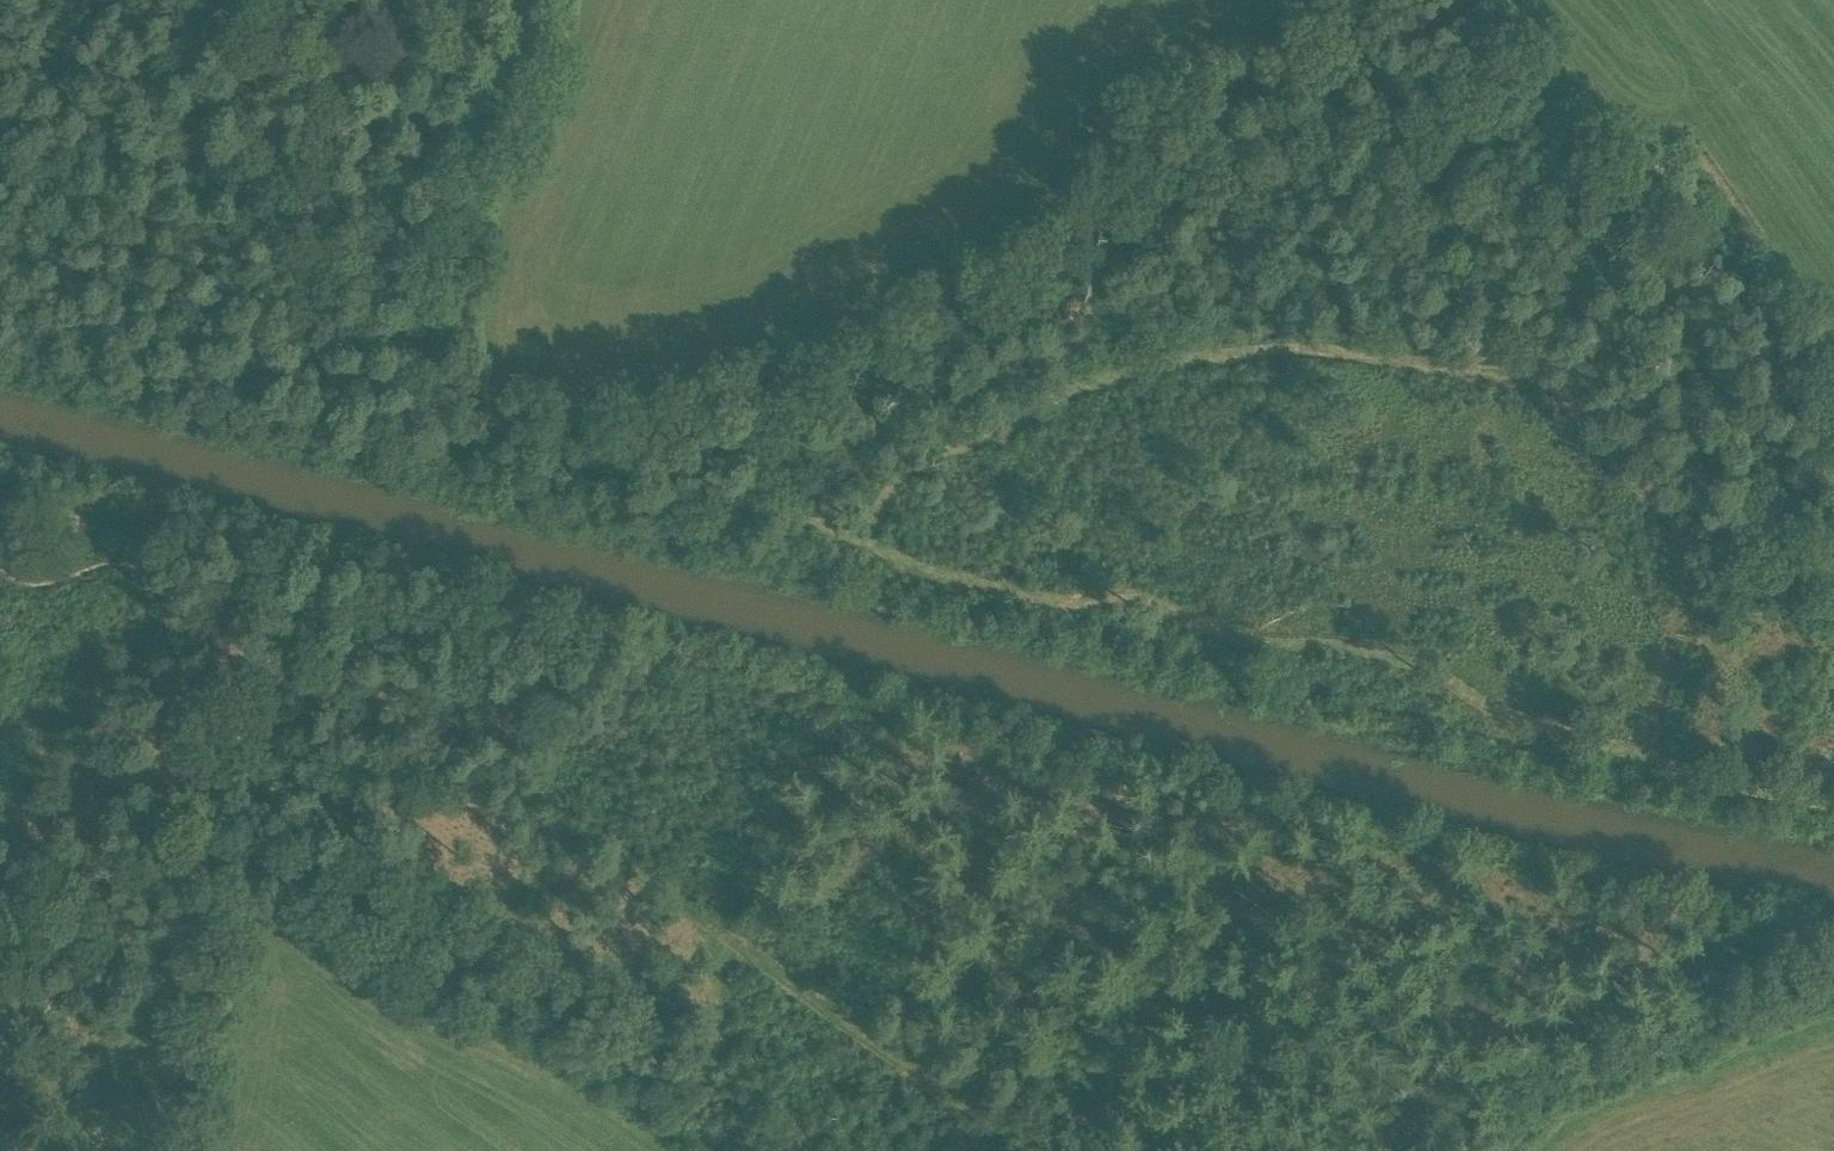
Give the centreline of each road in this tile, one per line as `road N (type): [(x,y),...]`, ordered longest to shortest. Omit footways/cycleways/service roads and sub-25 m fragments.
road 1 (track): [(1833,774),(1639,754),(1363,652),(1263,637),(1129,589),(1069,605),(991,586),(883,551),(842,525),(487,437),(397,405),(348,323)]
road 2 (track): [(1300,0),(1200,62),(1026,217),(908,281),(698,366),(549,397),(455,397),(399,339),(348,323),(268,0)]
road 3 (track): [(1639,754),(1605,670),(1645,496),(1623,459),(1422,315),(1268,322),(1106,349),(842,525)]
road 4 (track): [(306,639),(323,612),(1064,1150)]
road 5 (track): [(35,1150),(117,1020),(177,814),(233,742)]
road 6 (track): [(233,742),(306,639)]

